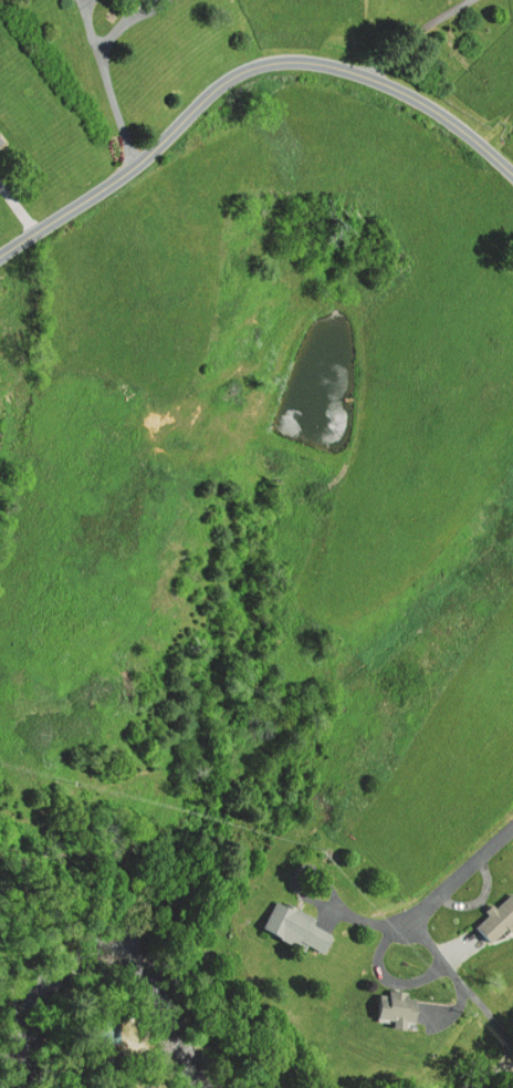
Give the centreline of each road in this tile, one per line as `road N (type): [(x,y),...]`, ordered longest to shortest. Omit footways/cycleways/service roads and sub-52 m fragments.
road 1 (residential): [(0,258),(142,157),(228,79),(281,60),(367,76),(405,94),(438,112),(512,180)]
road 2 (residential): [(512,824),(405,921)]

